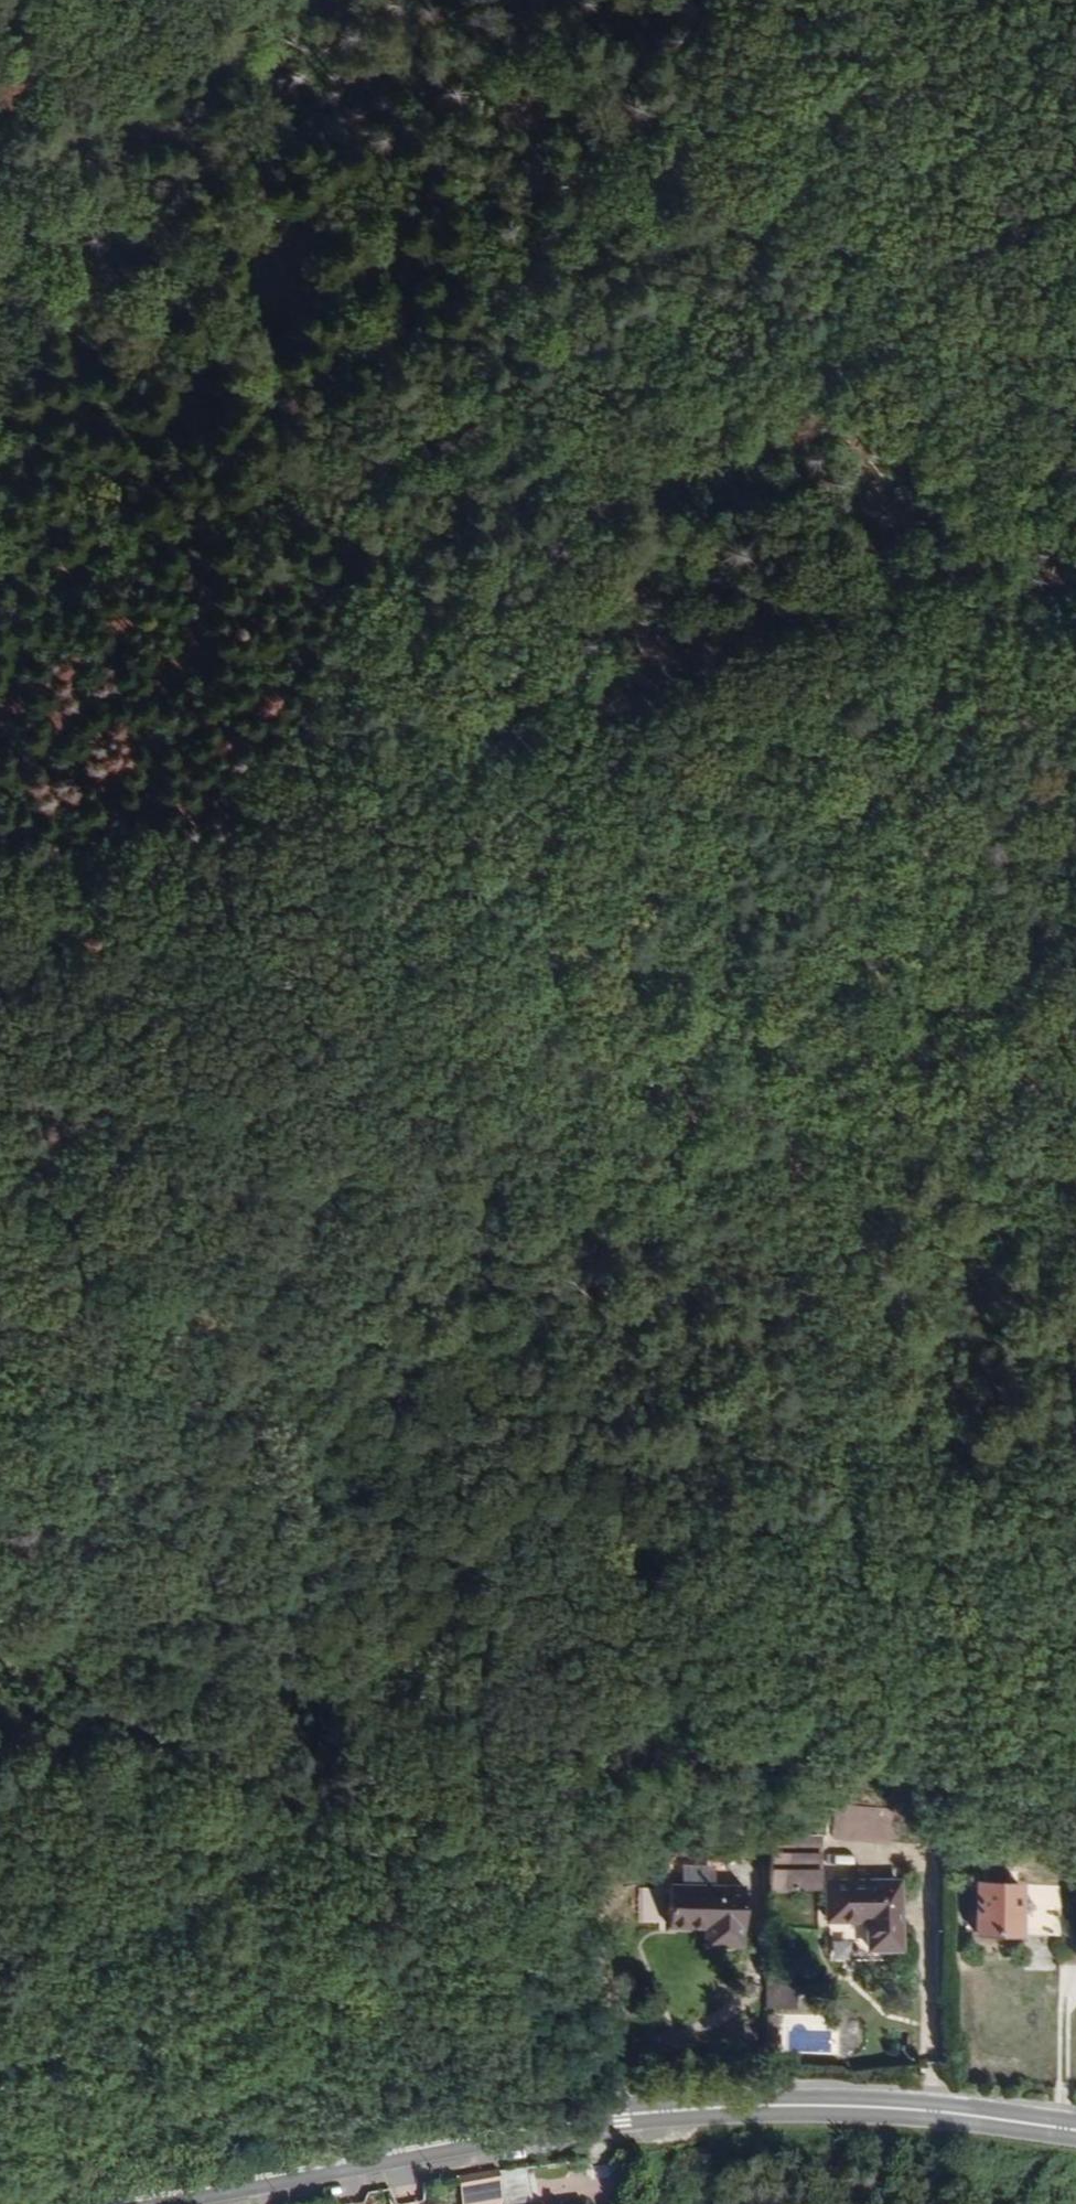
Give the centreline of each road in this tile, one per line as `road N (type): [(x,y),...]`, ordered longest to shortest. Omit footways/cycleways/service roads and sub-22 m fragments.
road 1 (tertiary): [(1075,2130),(814,2104),(620,2115),(97,2203)]

